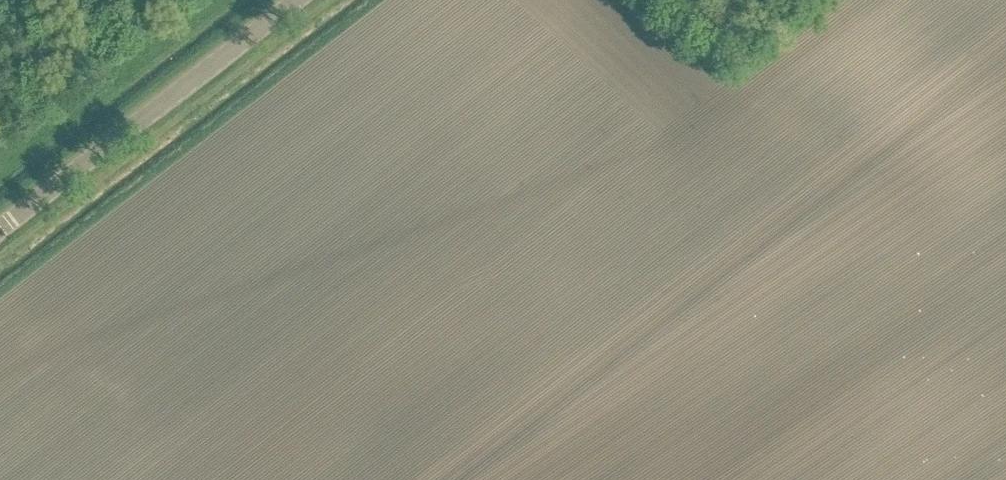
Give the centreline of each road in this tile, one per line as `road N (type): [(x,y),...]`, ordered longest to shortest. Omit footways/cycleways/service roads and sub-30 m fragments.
road 1 (tertiary): [(0,227),(296,0)]

